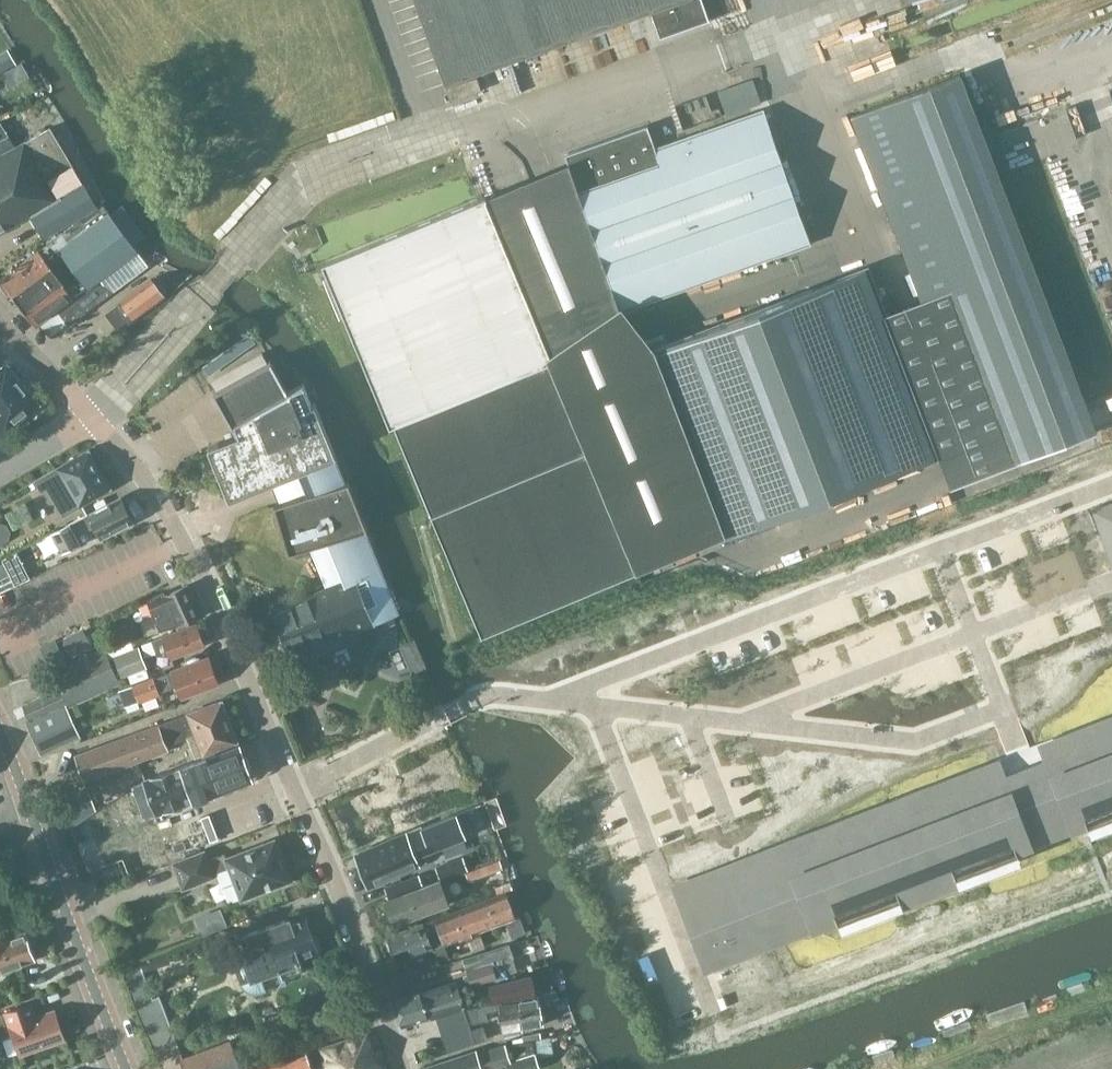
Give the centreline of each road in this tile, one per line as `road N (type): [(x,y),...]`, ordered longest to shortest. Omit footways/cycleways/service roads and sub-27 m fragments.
road 1 (residential): [(404,1068),(210,596),(155,495),(92,417)]
road 2 (tertiary): [(127,1068),(0,732)]
road 3 (track): [(928,1068),(1111,1002)]
road 4 (residential): [(92,417),(0,322)]

